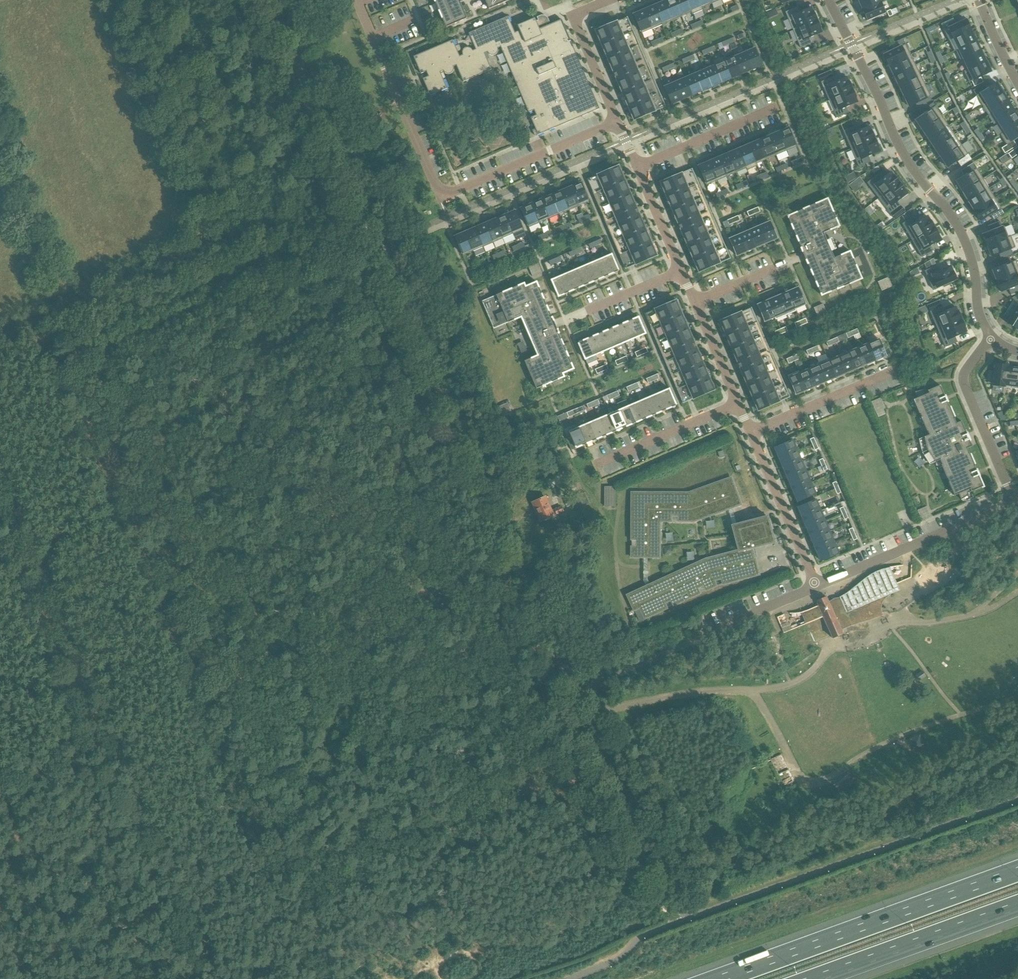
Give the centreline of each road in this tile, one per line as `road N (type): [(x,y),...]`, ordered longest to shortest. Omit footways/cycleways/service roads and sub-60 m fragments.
road 1 (residential): [(490,497),(274,0)]
road 2 (residential): [(991,338),(959,228),(901,152),(828,0)]
road 3 (motorway): [(1017,870),(718,978)]
road 4 (motorway): [(813,978),(1017,905)]
road 5 (residential): [(816,587),(1015,502)]
road 6 (residential): [(441,197),(357,0)]
road 7 (residential): [(441,197),(618,122)]
road 8 (residential): [(991,338),(963,381),(1015,502)]
road 9 (residential): [(816,587),(750,433)]
road 10 (residential): [(899,369),(750,433)]
road 11 (residential): [(618,122),(572,16),(609,0)]
road 12 (residential): [(595,465),(738,404)]
road 13 (residential): [(637,167),(779,106)]
road 14 (residential): [(705,634),(816,587)]

